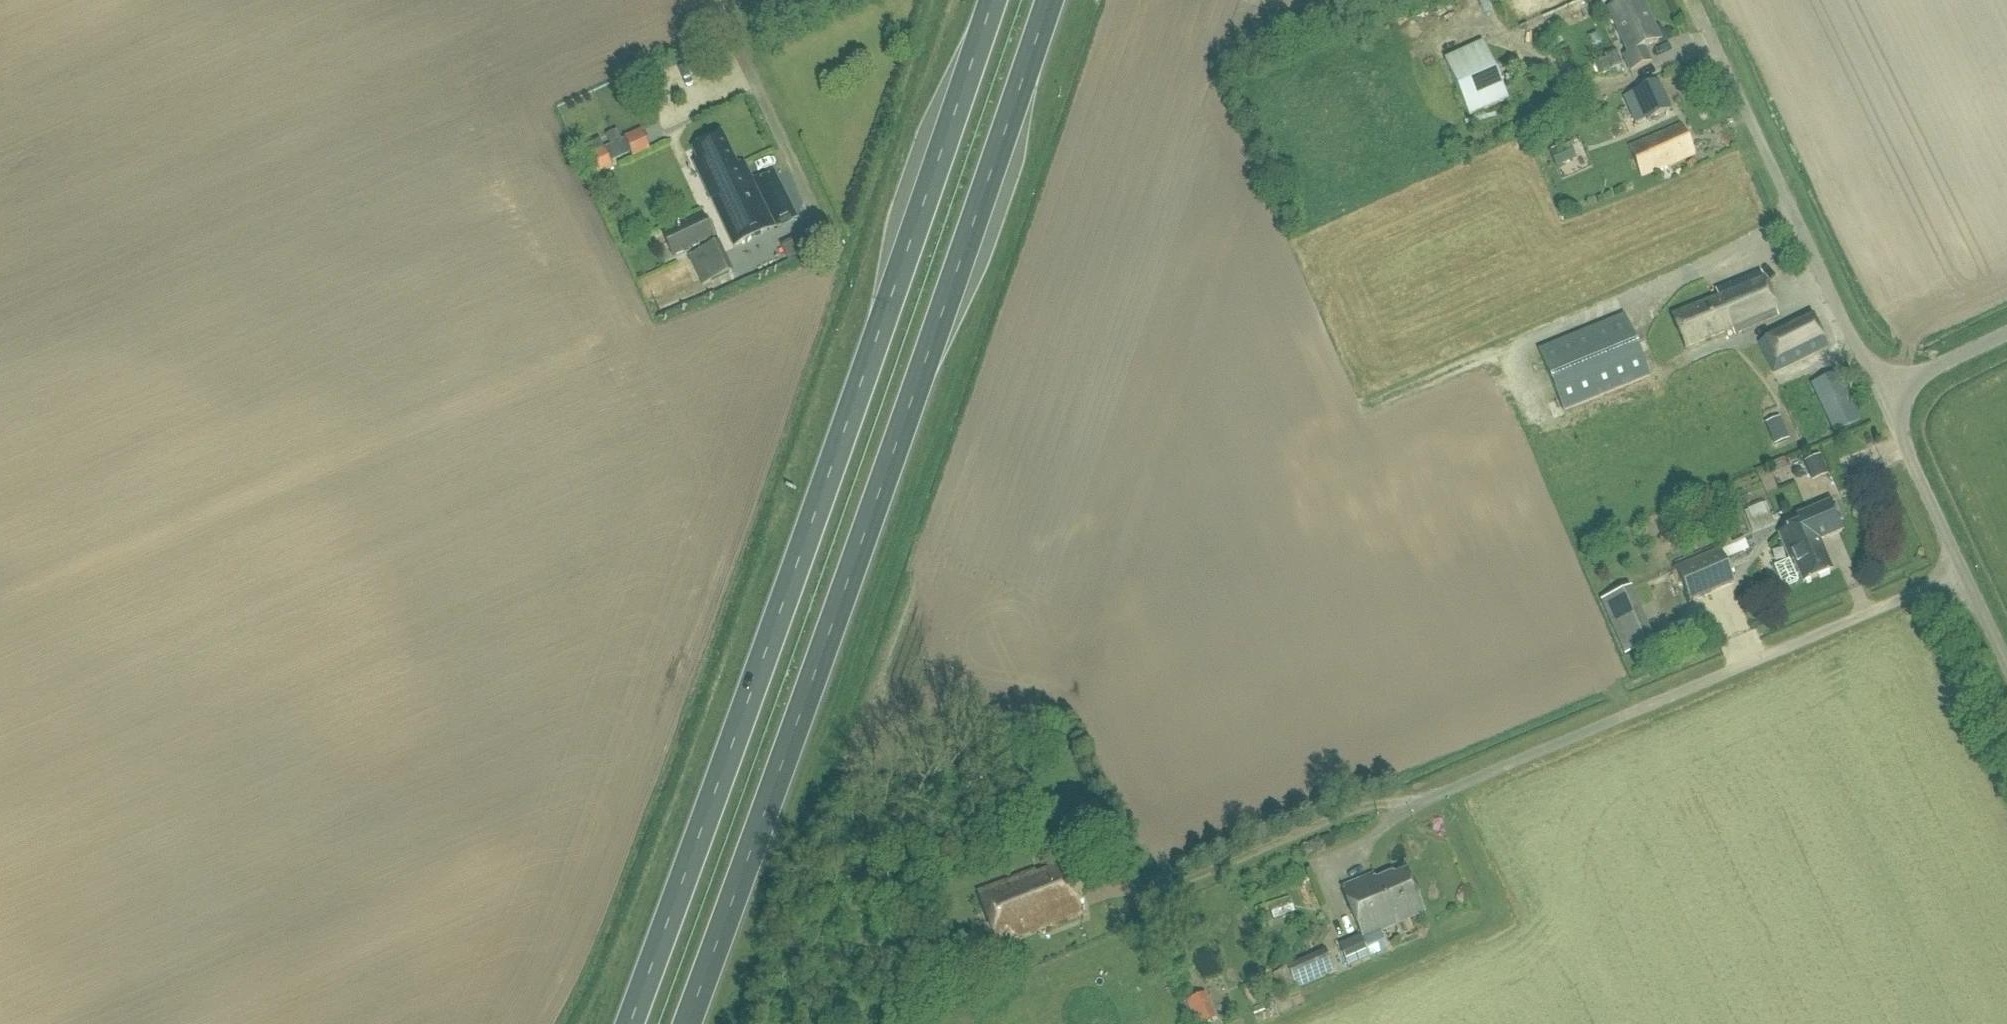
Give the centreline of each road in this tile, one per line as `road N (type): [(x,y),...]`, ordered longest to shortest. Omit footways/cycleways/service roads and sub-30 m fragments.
road 1 (trunk): [(991,0),(625,1023)]
road 2 (trunk): [(686,1023),(1049,0)]
road 3 (unclassified): [(1326,860),(1422,803),(1959,571)]
road 4 (unclassified): [(1880,397),(1712,43)]
road 5 (track): [(1401,814),(1373,811),(1191,882),(1113,890)]
road 6 (unclassified): [(1959,571),(1880,397)]
road 7 (unclassified): [(1880,397),(2006,334)]

